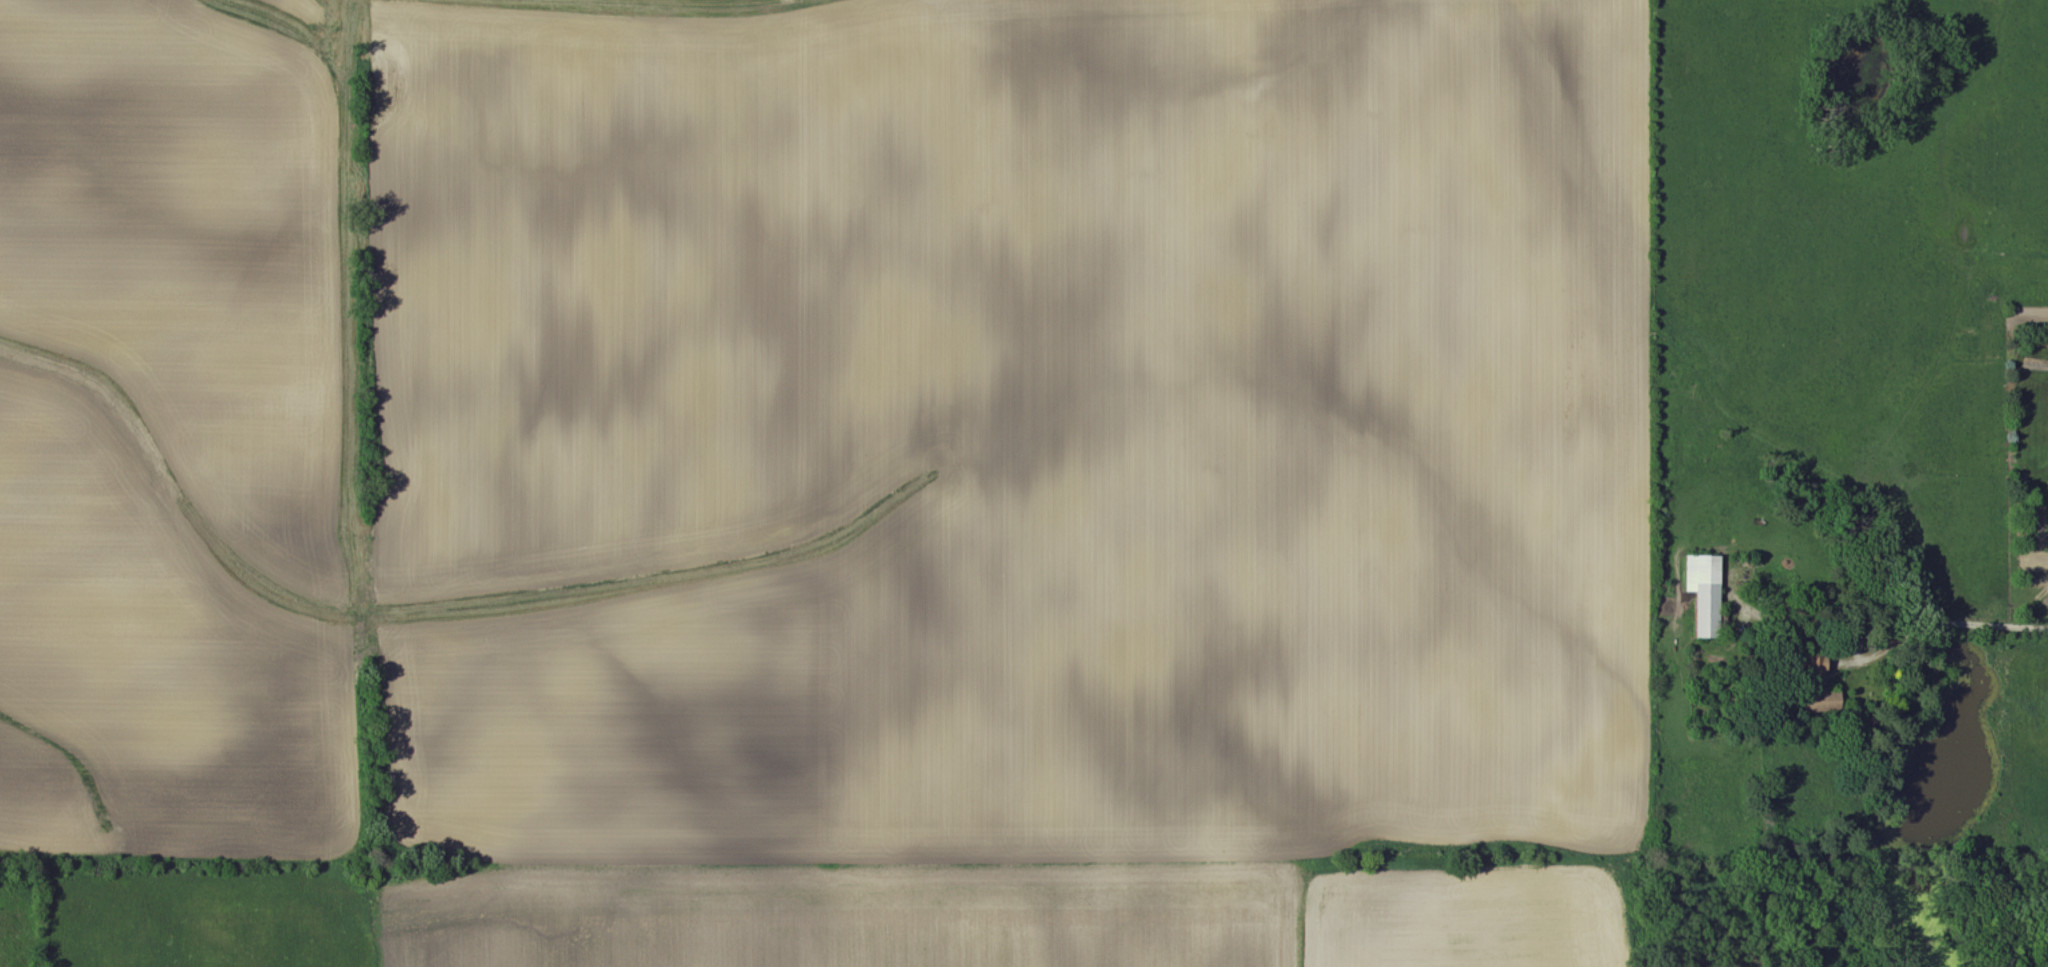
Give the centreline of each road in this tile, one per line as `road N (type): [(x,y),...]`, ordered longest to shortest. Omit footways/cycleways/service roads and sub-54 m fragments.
road 1 (residential): [(2047,621),(1916,614),(1855,643)]

